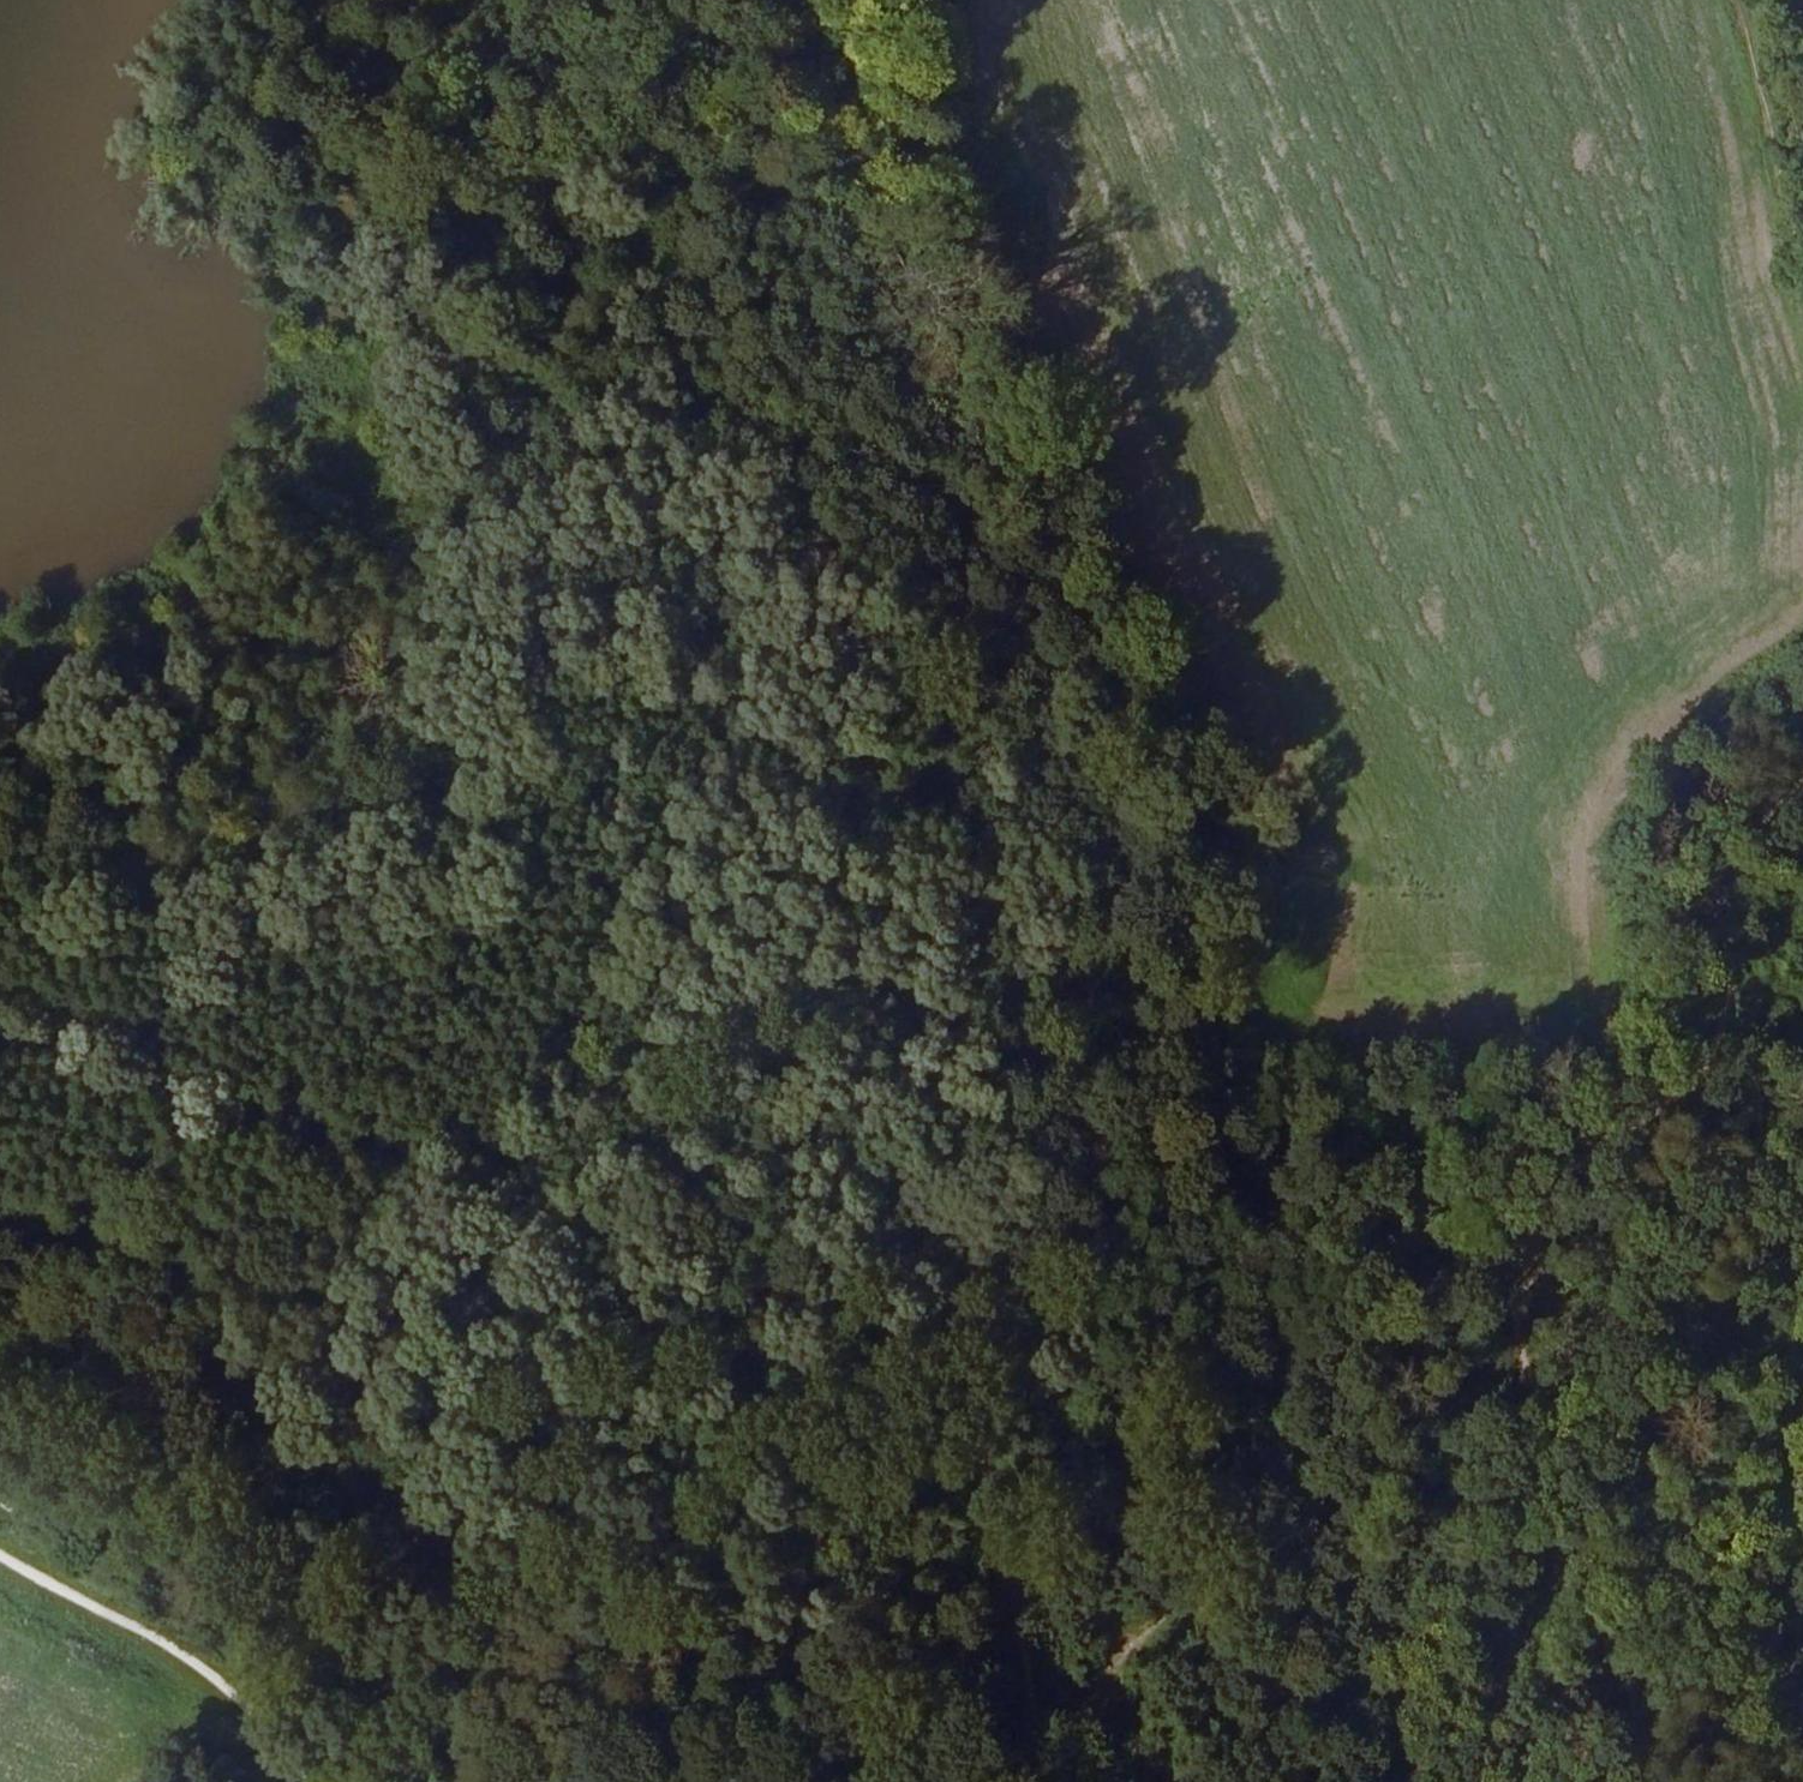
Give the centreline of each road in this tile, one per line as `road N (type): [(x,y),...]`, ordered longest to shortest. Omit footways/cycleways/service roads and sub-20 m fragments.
road 1 (track): [(1739,0),(1802,252)]
road 2 (track): [(158,1638),(219,1674),(317,1781)]

